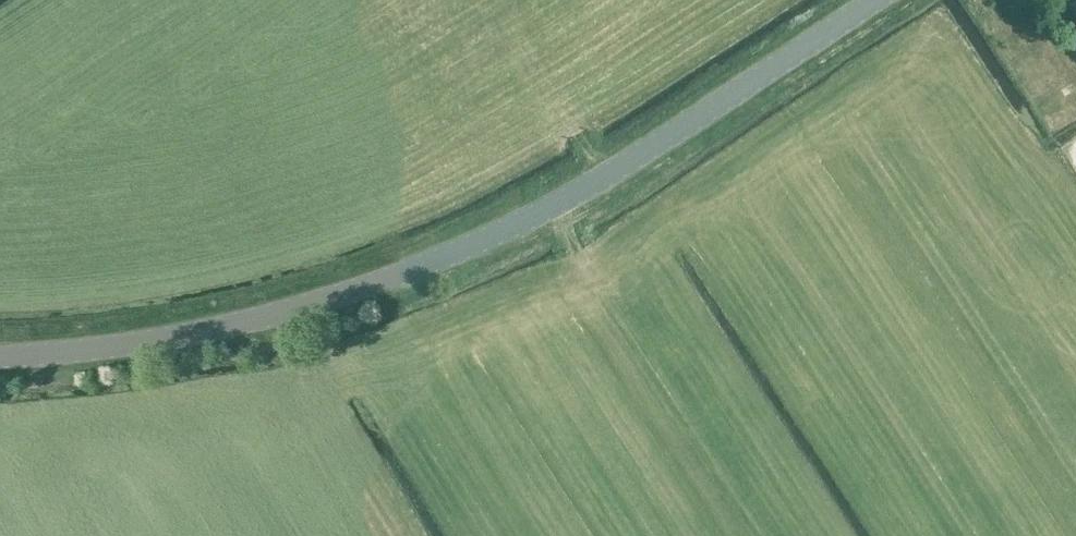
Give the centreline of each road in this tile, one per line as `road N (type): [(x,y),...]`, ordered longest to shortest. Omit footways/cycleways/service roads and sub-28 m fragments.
road 1 (tertiary): [(0,358),(127,352),(392,286),(567,205),(882,0)]

